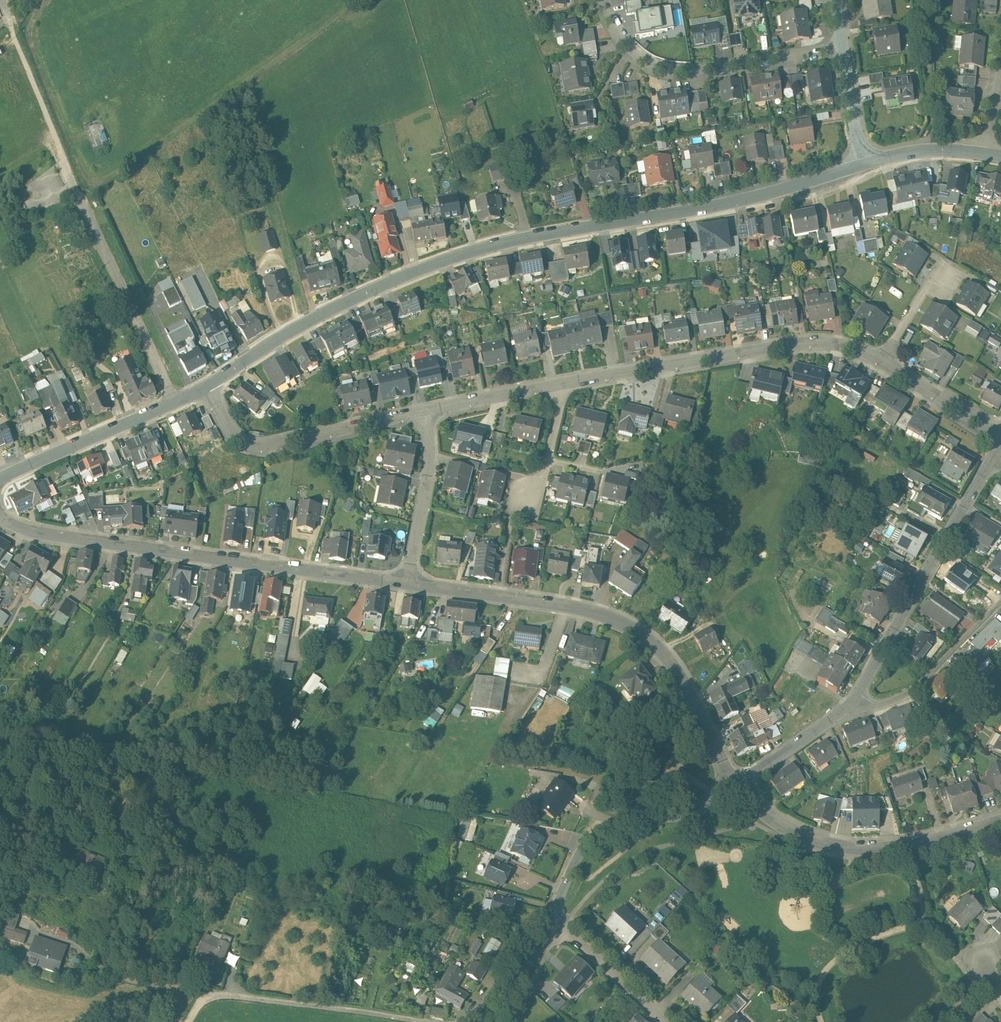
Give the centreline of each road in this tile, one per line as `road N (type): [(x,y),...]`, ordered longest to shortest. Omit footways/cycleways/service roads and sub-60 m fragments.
road 1 (tertiary): [(866,160),(744,199),(457,258),(313,322),(209,387)]
road 2 (residential): [(0,508),(33,526),(86,536),(413,580)]
road 3 (residential): [(413,580),(583,604),(635,623),(683,667),(739,782)]
road 4 (residential): [(882,362),(859,348),(799,344),(567,382)]
road 5 (residential): [(424,1021),(133,981),(111,968)]
road 6 (residential): [(853,706),(999,446)]
road 7 (residential): [(739,782),(776,817),(842,845),(912,847),(1000,821)]
road 8 (residential): [(847,48),(655,67),(598,0)]
road 9 (residential): [(180,399),(68,167)]
road 10 (tertiary): [(552,915),(584,842),(605,820),(683,814),(739,782)]
road 11 (residential): [(419,412),(271,441),(238,432),(209,387)]
road 12 (tertiary): [(180,399),(0,478)]
road 13 (residential): [(853,706),(917,695),(1000,608)]
road 14 (residential): [(413,580),(428,446),(419,412)]
road 15 (track): [(10,19),(68,167)]
road 16 (residential): [(552,915),(664,1021)]
road 17 (residential): [(567,382),(419,412)]
road 18 (residential): [(999,446),(985,424),(882,362)]
road 19 (residential): [(739,782),(853,706)]
road 20 (residential): [(567,382),(538,494),(523,505)]

